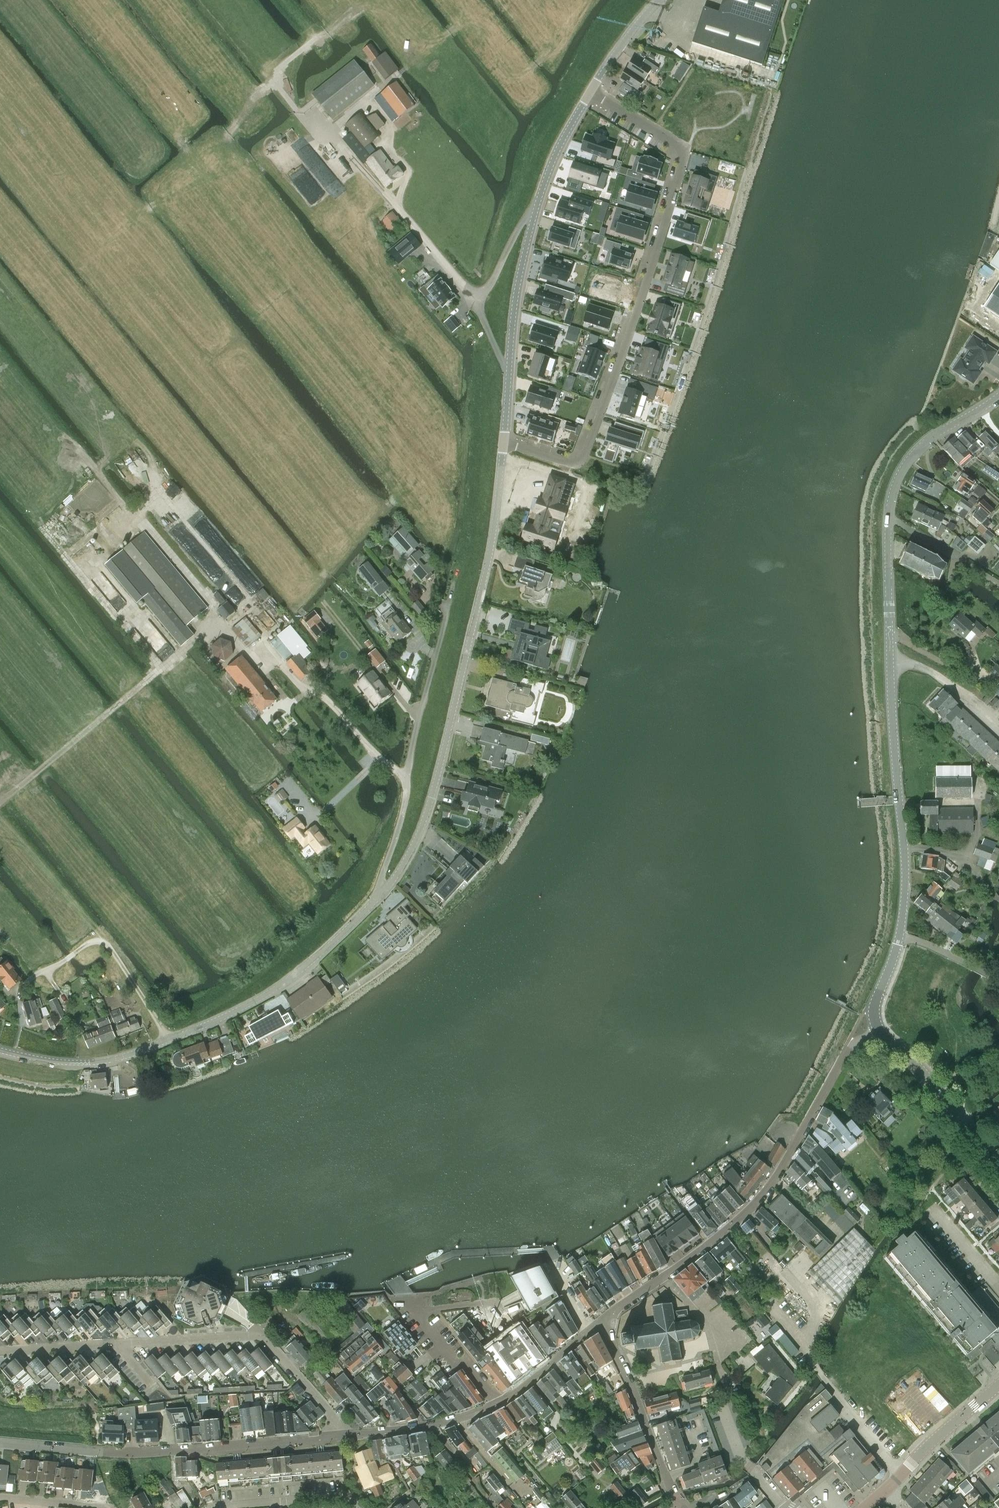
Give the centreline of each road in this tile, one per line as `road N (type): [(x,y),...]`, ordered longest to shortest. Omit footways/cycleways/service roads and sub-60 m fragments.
road 1 (tertiary): [(880,1033),(874,1001),(898,944),(906,880),(890,679),(892,494),(929,437),(998,396)]
road 2 (residential): [(590,92),(683,157),(581,460),(503,443)]
road 3 (tertiary): [(380,897),(413,847),(437,778),(489,563),(503,443)]
road 4 (tertiary): [(380,897),(264,996),(167,1040),(114,1060),(70,1063),(0,1050)]
road 5 (residential): [(600,1323),(756,1200),(852,1048),(880,1033)]
road 6 (residential): [(344,1436),(261,1335),(0,1351)]
road 7 (tertiary): [(503,443),(525,251),(561,145),(590,92)]
road 8 (residential): [(344,1436),(140,1453),(0,1444)]
road 9 (residential): [(681,1507),(600,1323)]
road 10 (tertiary): [(998,1162),(880,1033)]
road 11 (residential): [(500,1404),(433,1427),(344,1436)]
road 12 (tertiary): [(884,1492),(998,1385)]
road 13 (residential): [(500,1404),(471,1367),(454,1362),(410,1301)]
road 14 (residential): [(360,1507),(344,1495),(227,1505)]

